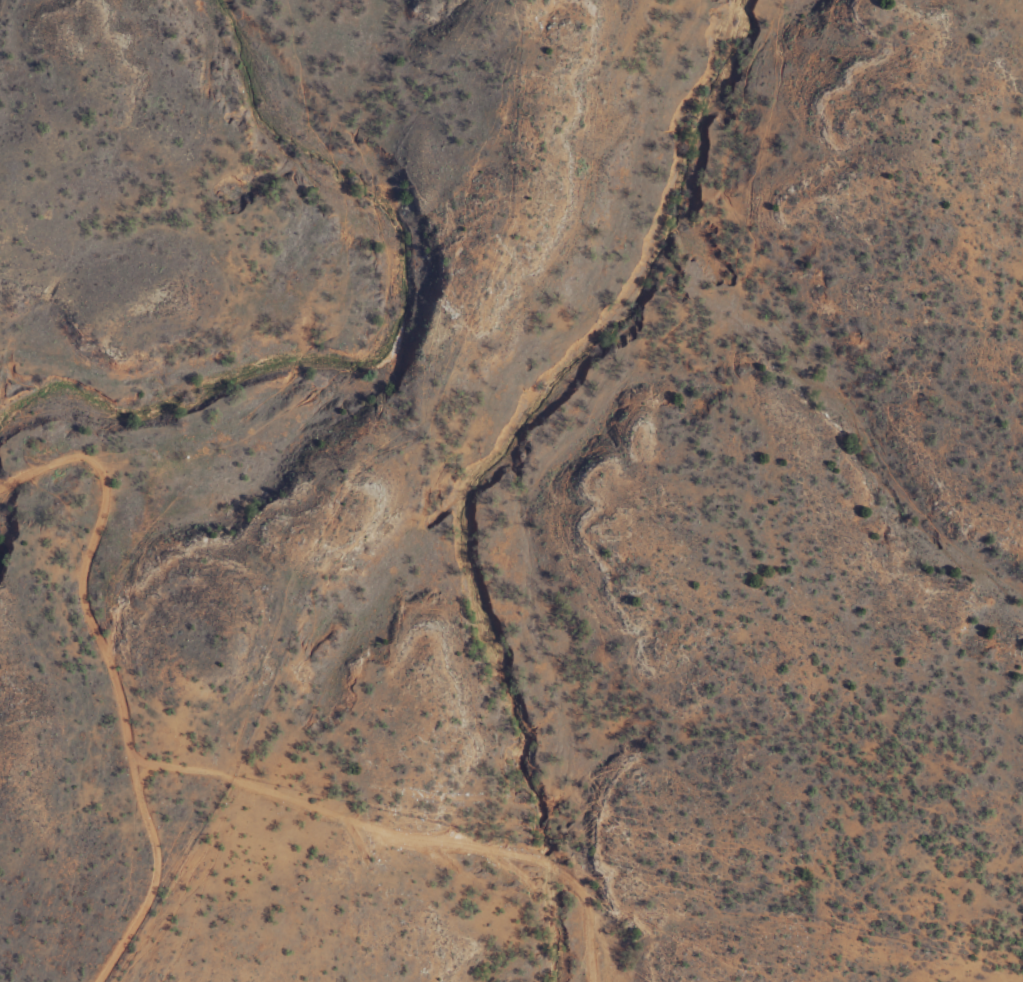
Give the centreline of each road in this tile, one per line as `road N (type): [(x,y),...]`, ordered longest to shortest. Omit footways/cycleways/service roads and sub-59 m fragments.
road 1 (residential): [(0,496),(69,449),(99,458),(112,487),(87,551),(89,602),(128,704),(159,852),(102,981)]
road 2 (residential): [(139,758),(191,763),(333,816),(530,851),(570,866),(589,896),(595,981)]

